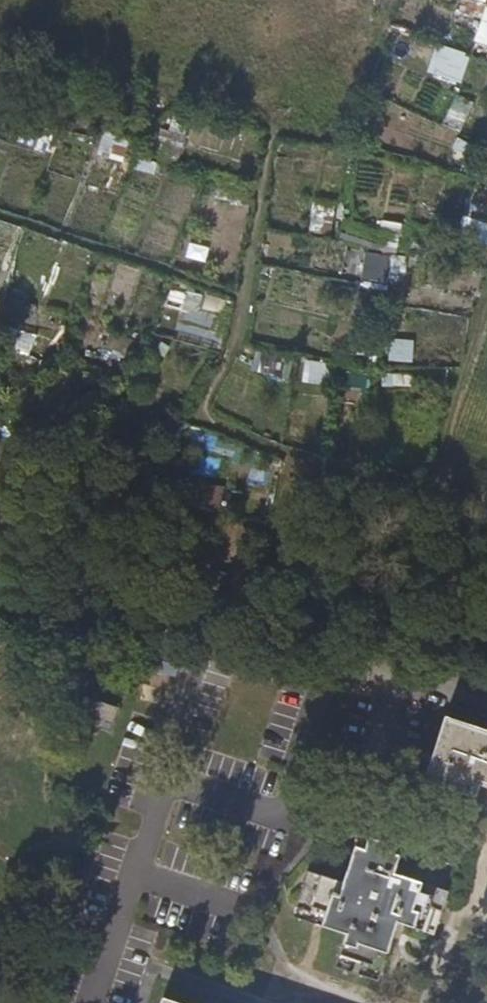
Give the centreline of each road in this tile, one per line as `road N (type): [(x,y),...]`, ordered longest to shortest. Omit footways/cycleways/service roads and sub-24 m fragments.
road 1 (residential): [(486,711),(328,660),(273,820),(164,790),(108,957)]

